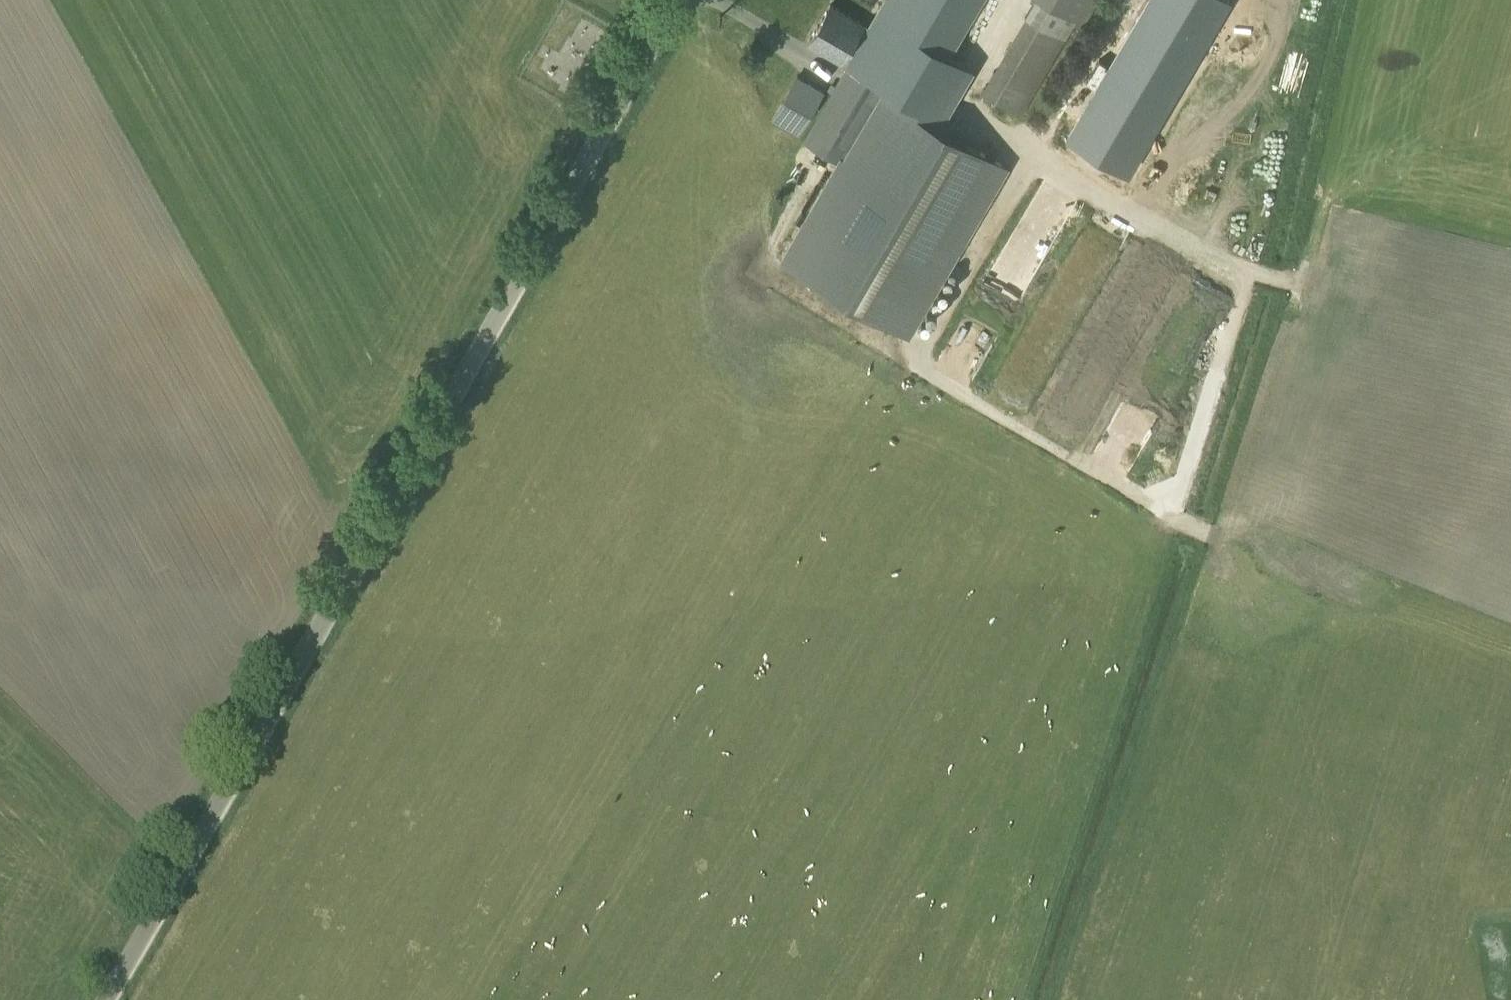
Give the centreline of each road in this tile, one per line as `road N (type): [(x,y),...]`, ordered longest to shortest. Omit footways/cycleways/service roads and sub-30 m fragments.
road 1 (tertiary): [(103,999),(677,0)]

